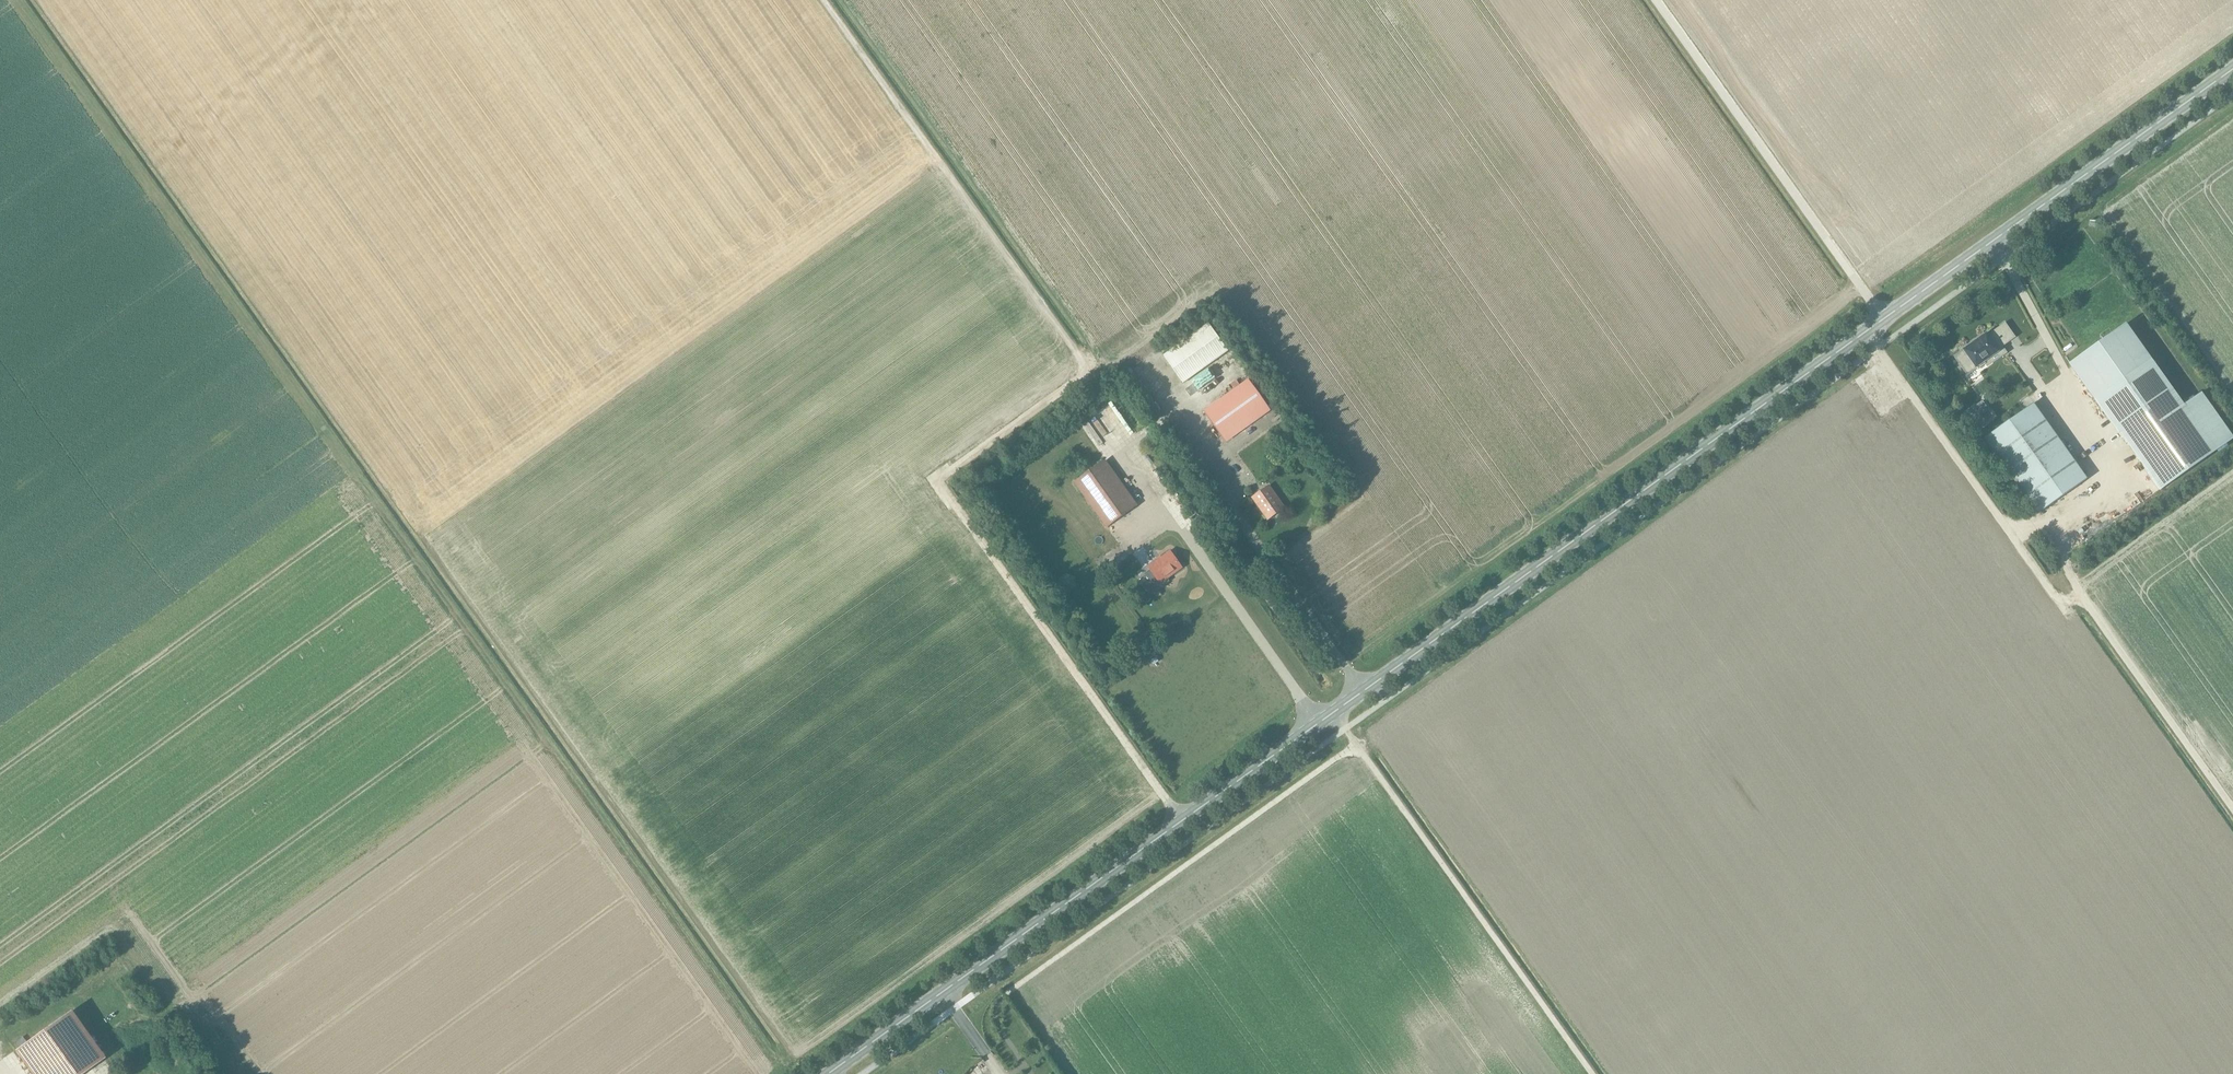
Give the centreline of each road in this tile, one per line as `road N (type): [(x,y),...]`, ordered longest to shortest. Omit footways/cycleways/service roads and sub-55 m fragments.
road 1 (secondary): [(831,1073),(2232,68)]

